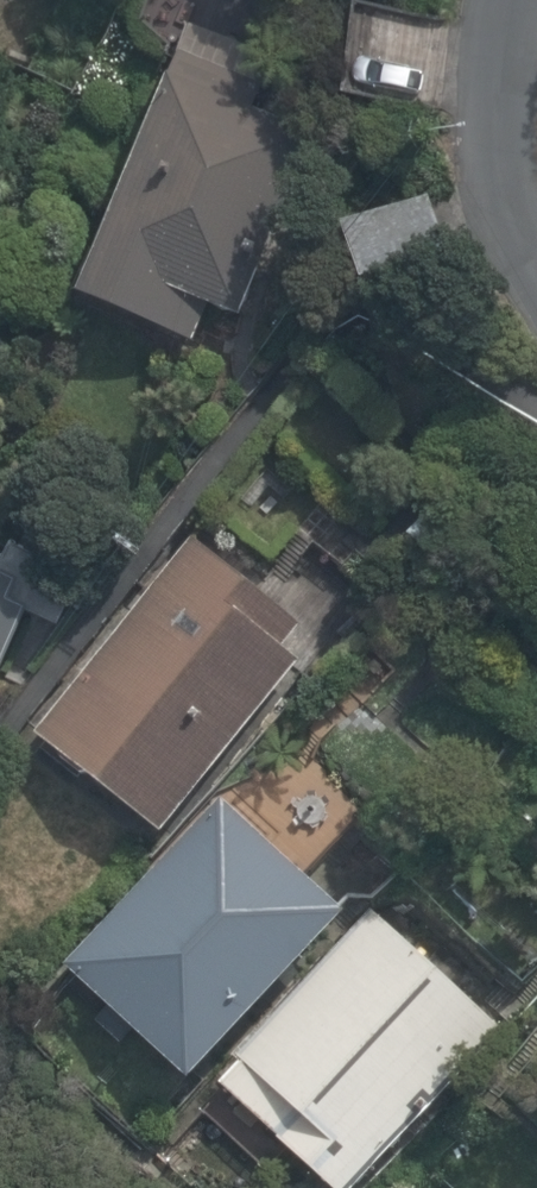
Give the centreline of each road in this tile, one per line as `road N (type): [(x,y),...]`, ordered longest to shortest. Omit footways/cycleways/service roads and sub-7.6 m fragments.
road 1 (residential): [(503,0),(488,125),(498,214),(521,302),(536,325)]

